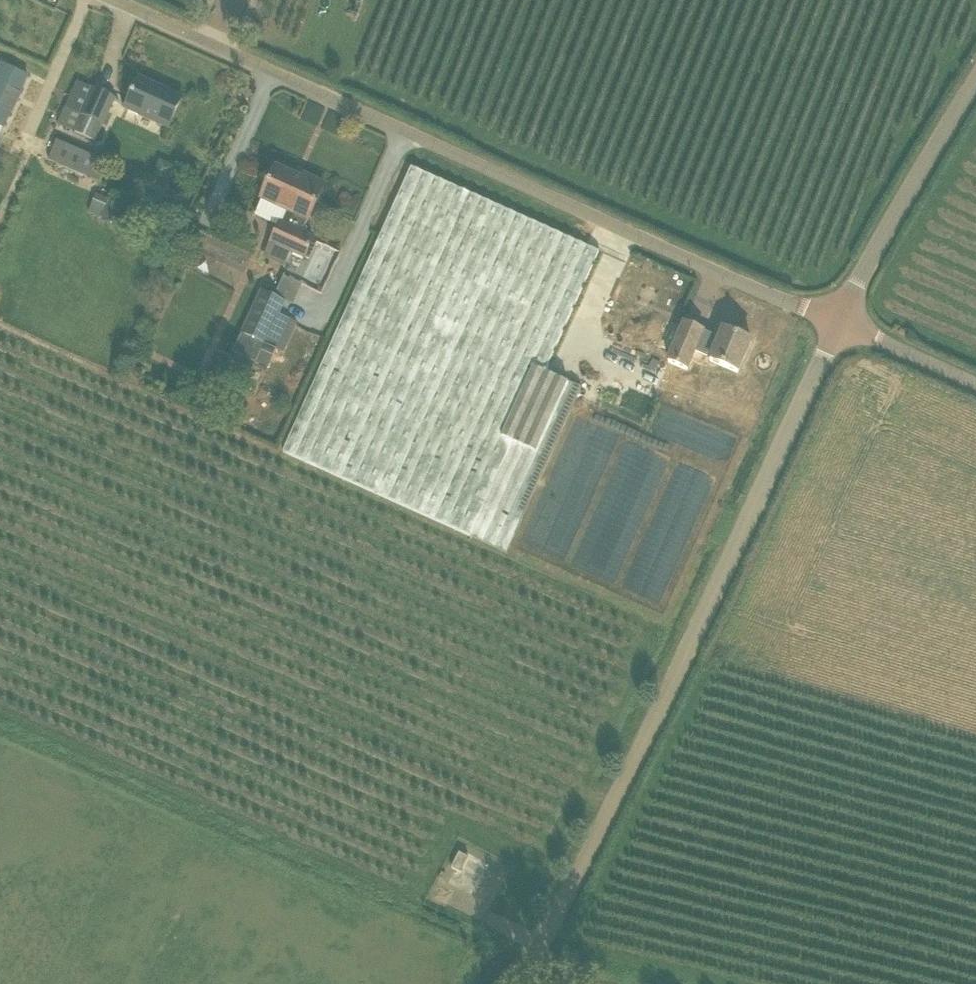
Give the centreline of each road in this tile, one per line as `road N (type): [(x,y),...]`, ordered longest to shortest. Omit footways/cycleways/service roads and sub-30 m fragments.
road 1 (unclassified): [(837,324),(113,0)]
road 2 (unclassified): [(523,983),(748,527),(837,324)]
road 3 (unclassified): [(837,324),(975,85)]
road 4 (unclassified): [(975,386),(837,324)]

